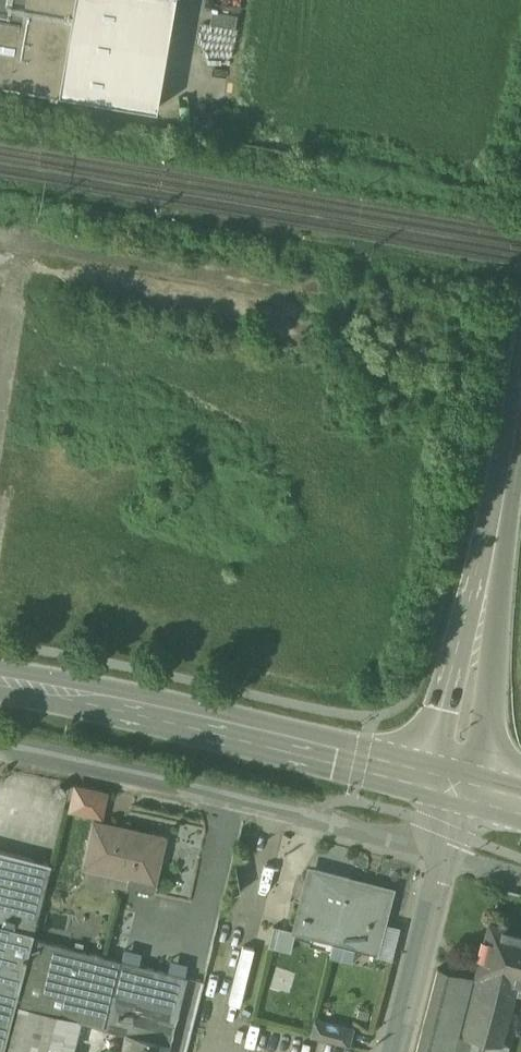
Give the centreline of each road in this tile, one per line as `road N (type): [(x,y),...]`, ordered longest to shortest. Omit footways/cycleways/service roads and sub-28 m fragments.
road 1 (secondary): [(447,785),(0,685)]
road 2 (secondary): [(520,410),(447,785)]
road 3 (residential): [(447,785),(387,1051)]
road 4 (unclassified): [(0,244),(152,273)]

